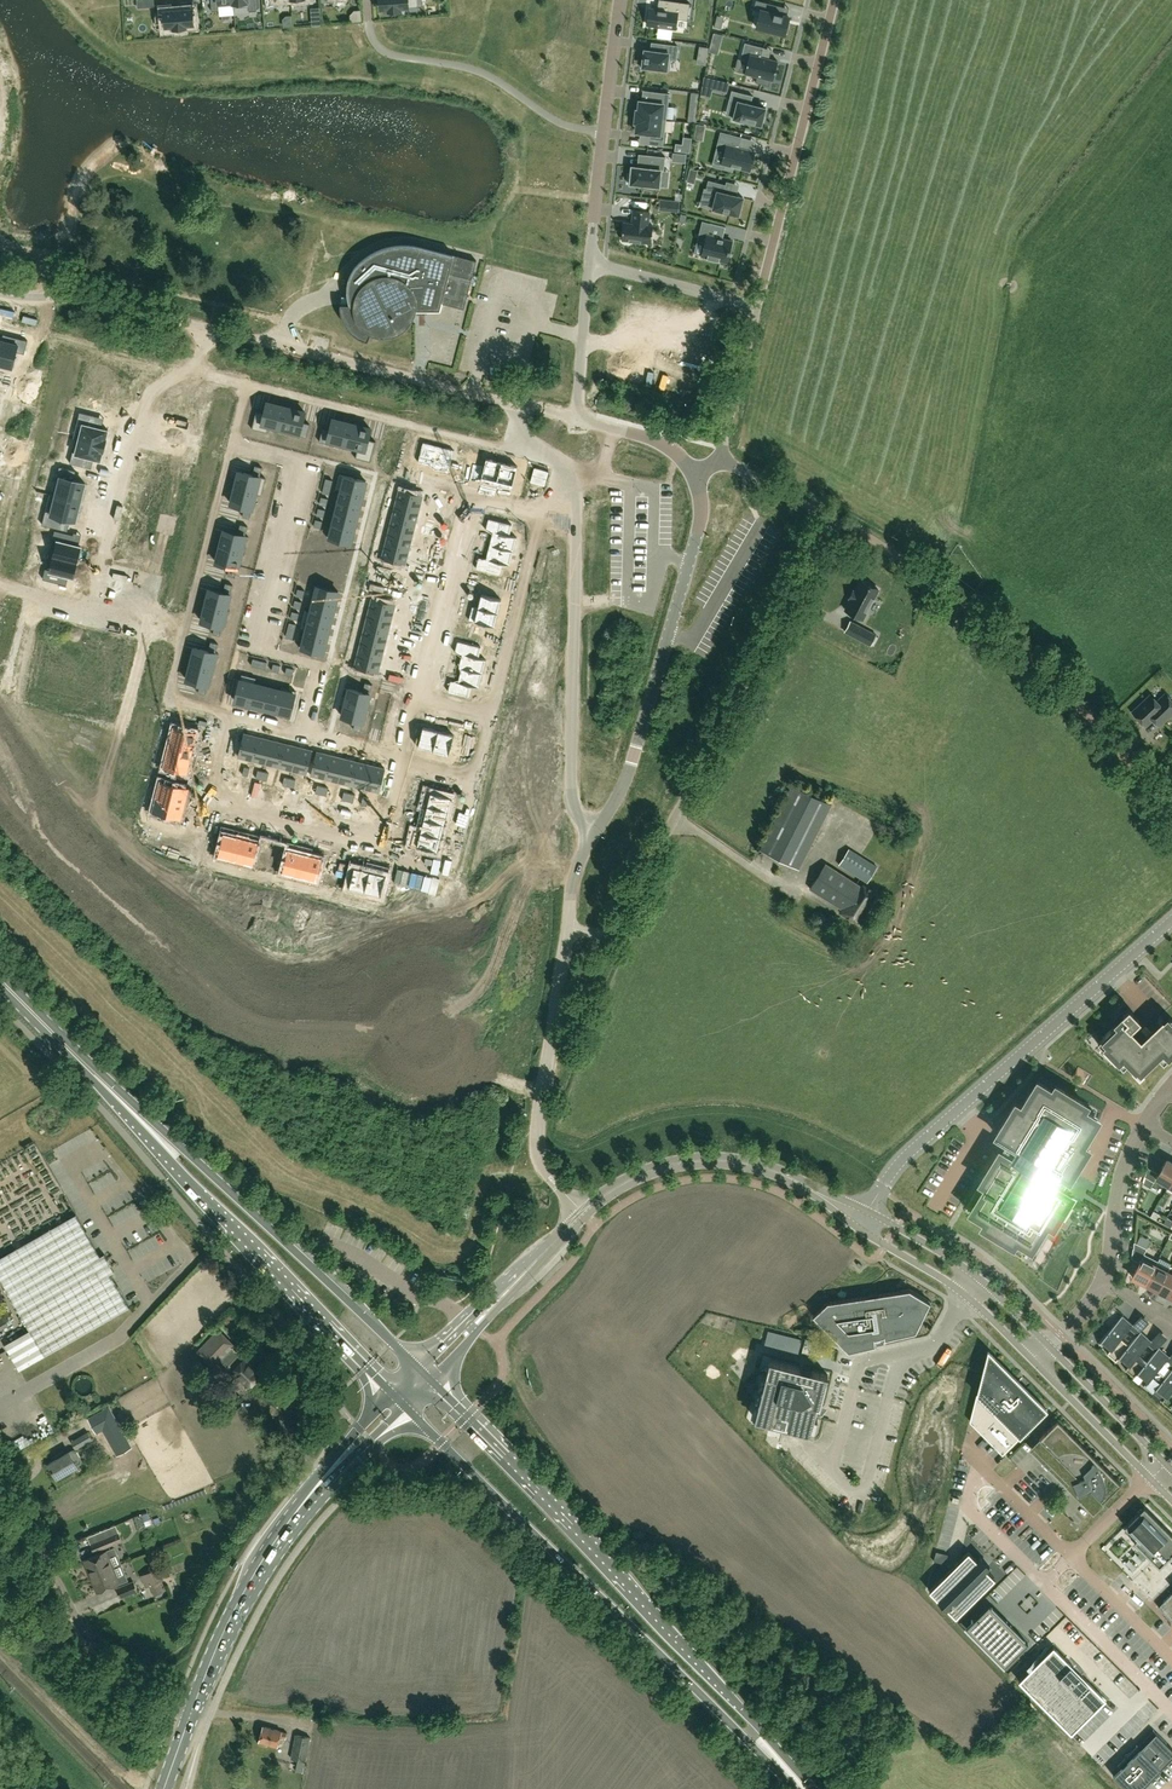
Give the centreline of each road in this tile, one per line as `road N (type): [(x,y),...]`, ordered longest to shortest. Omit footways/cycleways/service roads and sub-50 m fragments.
road 1 (primary): [(417,1367),(0,972)]
road 2 (primary): [(0,986),(392,1393)]
road 3 (primary): [(809,1788),(432,1382)]
road 4 (primary): [(407,1407),(796,1788)]
road 5 (unclassified): [(567,931),(601,936),(619,924),(829,517)]
road 6 (residential): [(1171,808),(971,601),(829,517)]
road 7 (unclassified): [(1171,921),(908,1154),(867,1211)]
road 8 (residential): [(211,330),(192,367),(150,392),(88,608),(0,585)]
road 9 (residential): [(567,465),(562,494),(539,519),(473,778),(400,759)]
road 10 (residential): [(232,444),(302,461),(257,647),(320,667),(304,732)]
road 11 (residential): [(567,465),(577,492),(574,814),(598,831)]
road 12 (residential): [(598,831),(627,778),(698,530),(702,503),(693,472)]
road 13 (residential): [(232,444),(246,387),(511,451)]
road 14 (residential): [(232,715),(169,700),(232,444)]
road 15 (residential): [(523,406),(211,330)]
road 16 (unclassified): [(191,1715),(126,1691),(102,1666),(0,1477)]
road 17 (residential): [(757,306),(834,0)]
road 18 (unclassified): [(584,1214),(545,1169),(538,1148),(567,931)]
road 19 (residential): [(215,793),(200,863),(396,914)]
road 20 (residential): [(623,0),(590,262)]
road 21 (residential): [(400,759),(381,835),(215,793)]
road 22 (tertiary): [(584,1214),(629,1181),(690,1161),(747,1163),(811,1189)]
road 23 (tertiary): [(850,1223),(967,1296),(1034,1361)]
road 24 (primary): [(302,1505),(243,1595),(194,1706)]
road 25 (tertiary): [(1049,1346),(979,1278),(867,1211)]
road 26 (residential): [(211,330),(71,295),(0,292)]
road 27 (residential): [(757,306),(590,262)]
road 28 (tertiary): [(1166,1464),(1049,1346)]
road 29 (tertiary): [(1034,1361),(1150,1479)]
road 30 (residential): [(1102,1281),(1121,1178),(1143,1122)]
road 31 (residential): [(590,262),(577,419)]
road 32 (tertiary): [(472,1324),(584,1214)]
road 33 (residential): [(719,458),(757,306)]
road 34 (primary): [(392,1393),(302,1505)]
road 35 (primary): [(302,1505),(407,1407)]
road 36 (residential): [(693,472),(666,448),(577,419)]
road 37 (residential): [(829,517),(719,458)]

